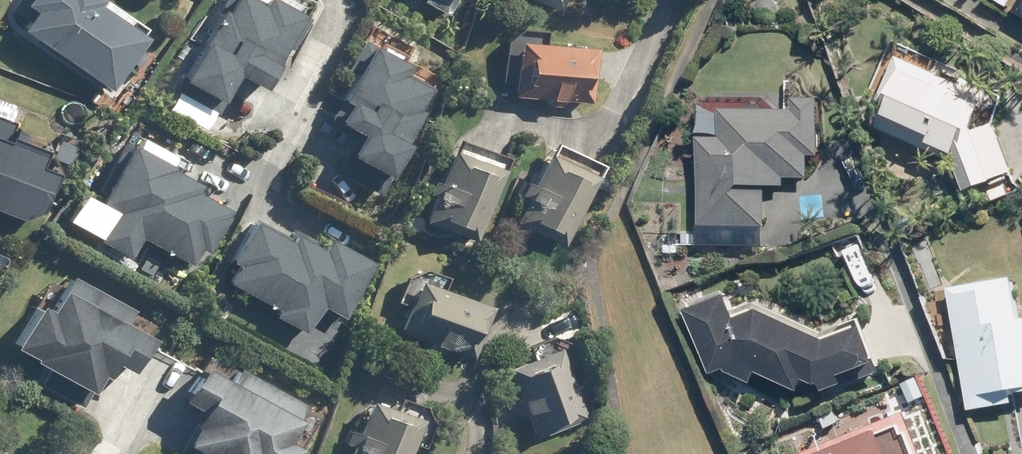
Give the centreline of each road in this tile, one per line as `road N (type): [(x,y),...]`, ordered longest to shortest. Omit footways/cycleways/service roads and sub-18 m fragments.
road 1 (residential): [(251,186),(349,19),(342,0)]

